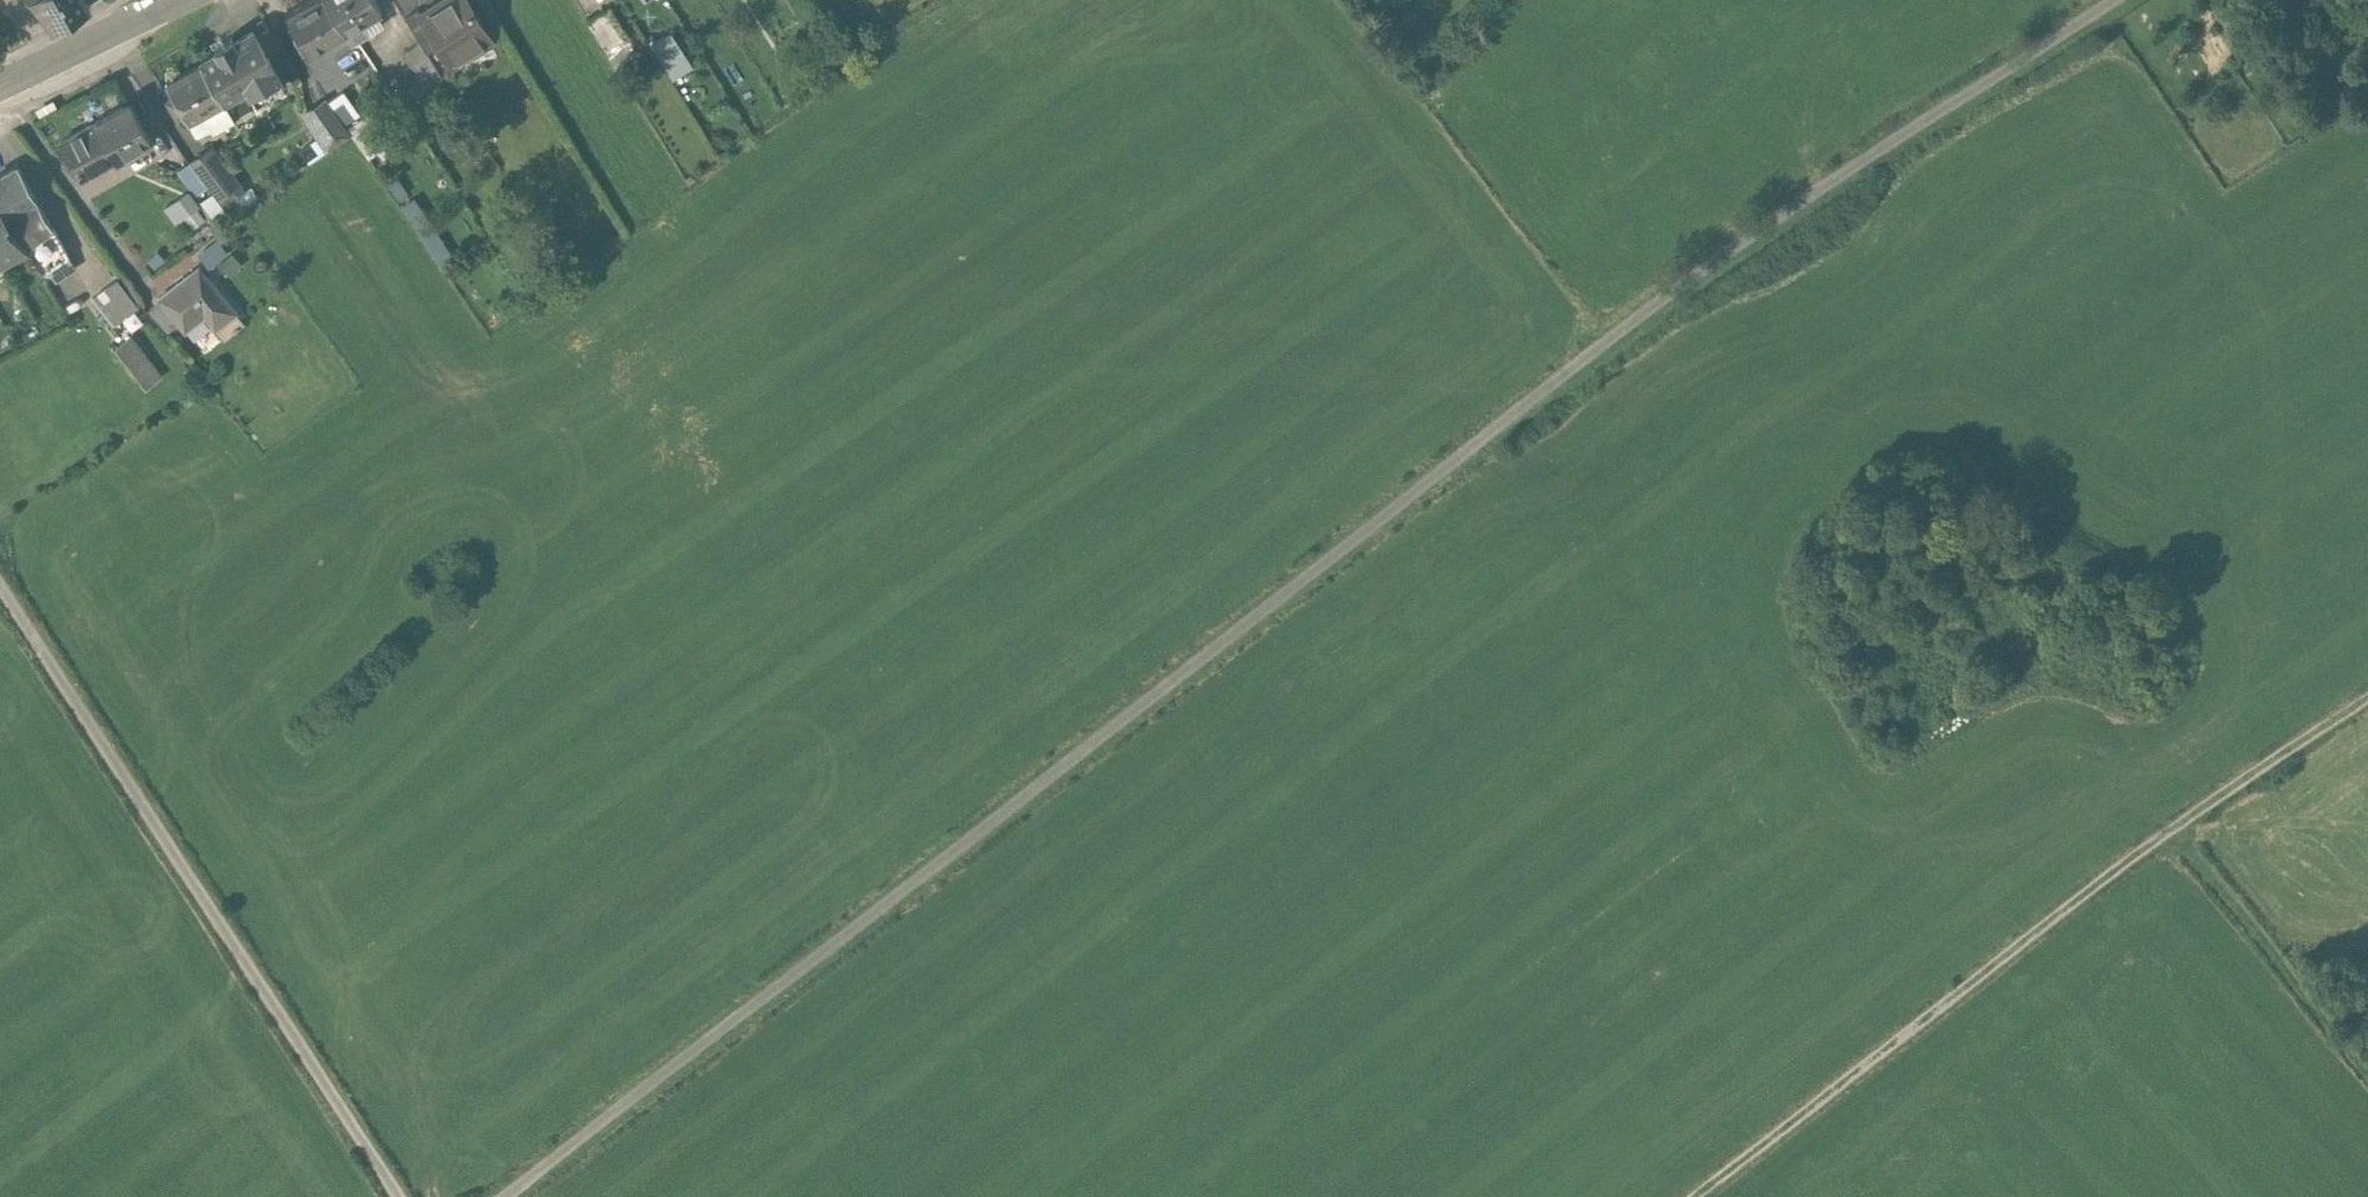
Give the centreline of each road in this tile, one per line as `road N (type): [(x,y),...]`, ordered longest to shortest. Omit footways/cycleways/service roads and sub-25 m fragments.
road 1 (track): [(2115,0),(1627,318),(503,1196)]
road 2 (track): [(2367,698),(2164,832),(1689,1196)]
road 3 (track): [(398,1196),(0,592)]
road 4 (track): [(2164,832),(2367,1060)]
road 5 (secondary): [(0,85),(173,0)]

